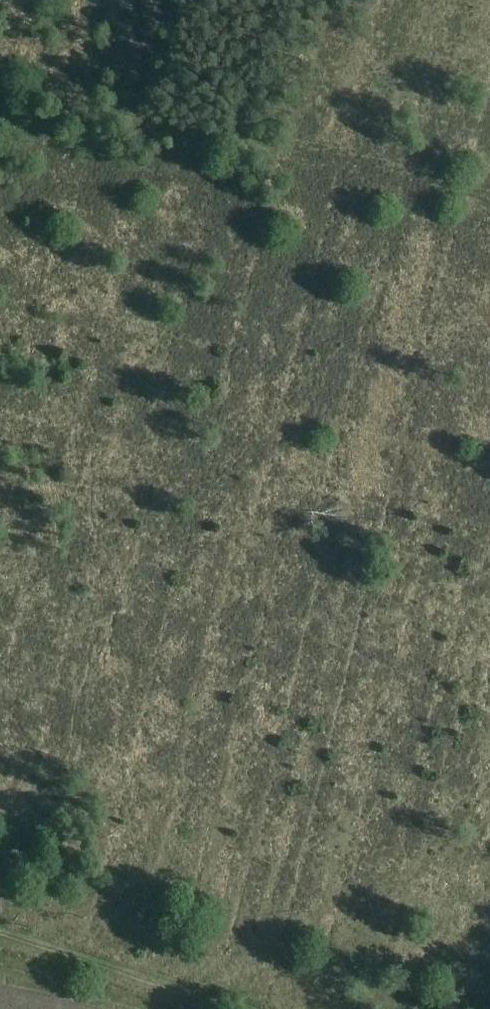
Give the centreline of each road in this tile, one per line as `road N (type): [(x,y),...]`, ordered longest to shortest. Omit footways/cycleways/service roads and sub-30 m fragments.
road 1 (track): [(235,1008),(0,934)]

